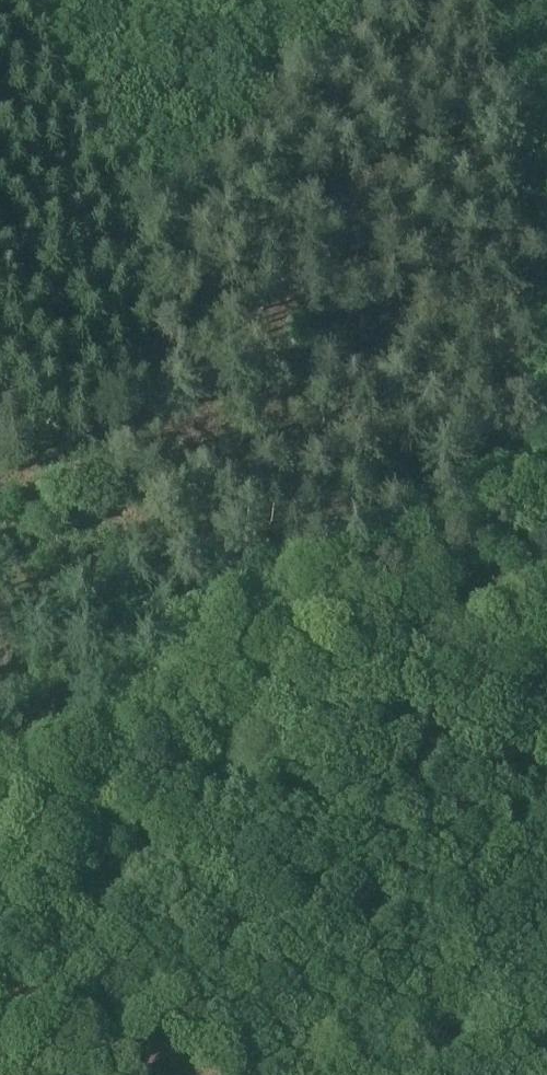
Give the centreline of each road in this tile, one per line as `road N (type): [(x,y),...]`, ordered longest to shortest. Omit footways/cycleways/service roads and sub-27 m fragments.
road 1 (track): [(546,598),(303,674),(84,771),(0,818)]

